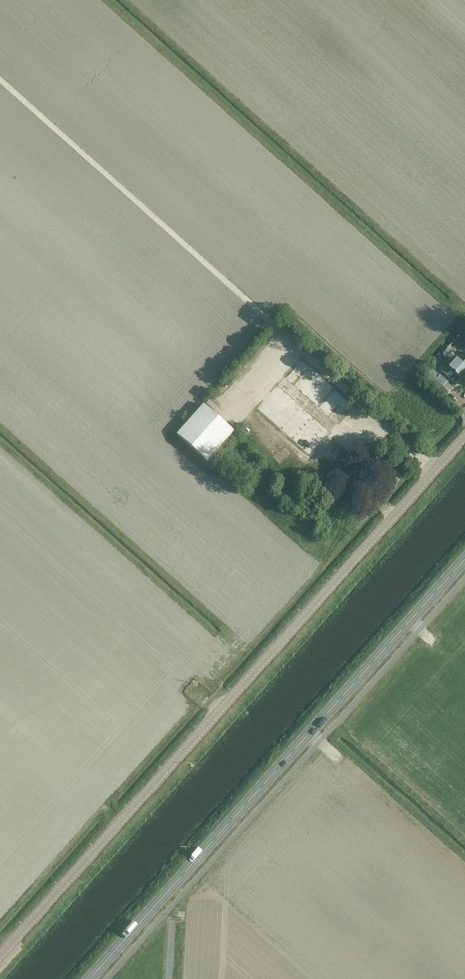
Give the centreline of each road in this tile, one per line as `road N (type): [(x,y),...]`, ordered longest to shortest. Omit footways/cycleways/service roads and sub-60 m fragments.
road 1 (tertiary): [(0,959),(464,438)]
road 2 (secondary): [(91,978),(464,561)]

